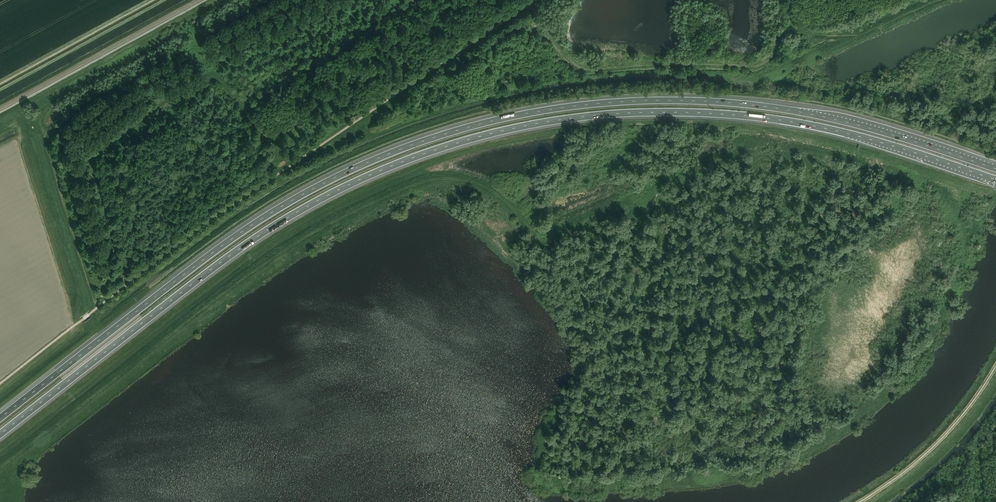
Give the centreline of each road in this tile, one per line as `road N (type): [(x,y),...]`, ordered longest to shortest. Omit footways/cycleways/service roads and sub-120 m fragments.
road 1 (motorway): [(0,434),(257,237),(342,188),(482,135),(599,115),(748,116),(861,137),(995,181)]
road 2 (motorway): [(995,168),(833,119),(750,104),(628,101),(478,124),(391,153),(293,200),(0,418)]

